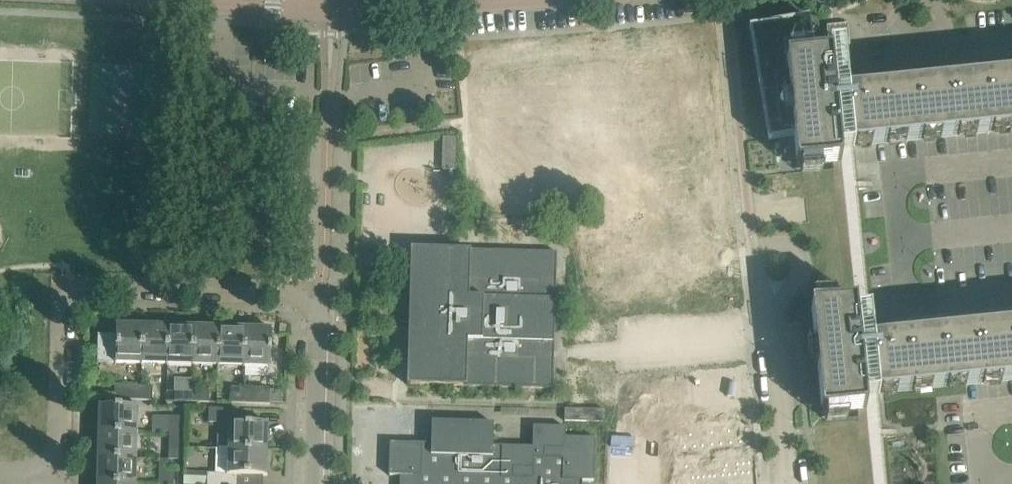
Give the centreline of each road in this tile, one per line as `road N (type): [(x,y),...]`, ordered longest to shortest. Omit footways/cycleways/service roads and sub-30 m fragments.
road 1 (residential): [(313,483),(318,312),(309,299),(288,293),(78,290),(63,318),(54,468),(0,475)]
road 2 (residential): [(773,318),(789,483)]
road 3 (residential): [(773,318),(801,269),(796,251),(763,249),(762,296)]

